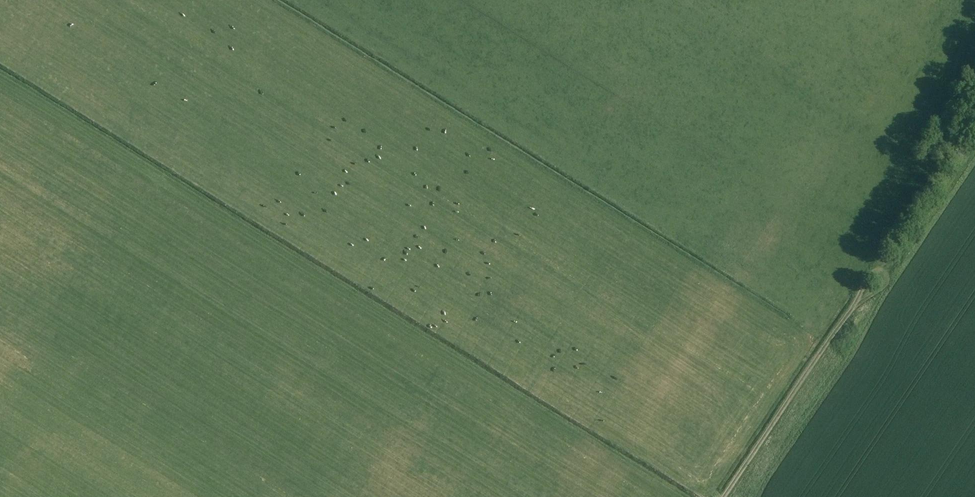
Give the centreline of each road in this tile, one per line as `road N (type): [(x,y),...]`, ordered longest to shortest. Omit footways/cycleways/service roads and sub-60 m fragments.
road 1 (track): [(724,496),(870,279),(904,252),(974,152)]

